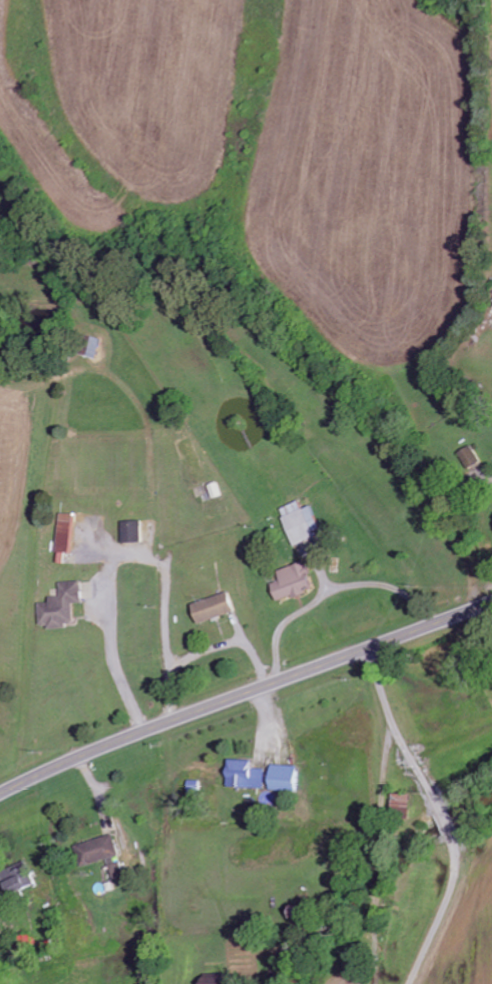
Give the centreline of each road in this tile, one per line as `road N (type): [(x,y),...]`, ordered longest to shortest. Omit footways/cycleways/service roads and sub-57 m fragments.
road 1 (secondary): [(0,799),(70,763),(491,605)]
road 2 (residential): [(408,983),(452,887),(457,849),(395,723),(369,649)]

